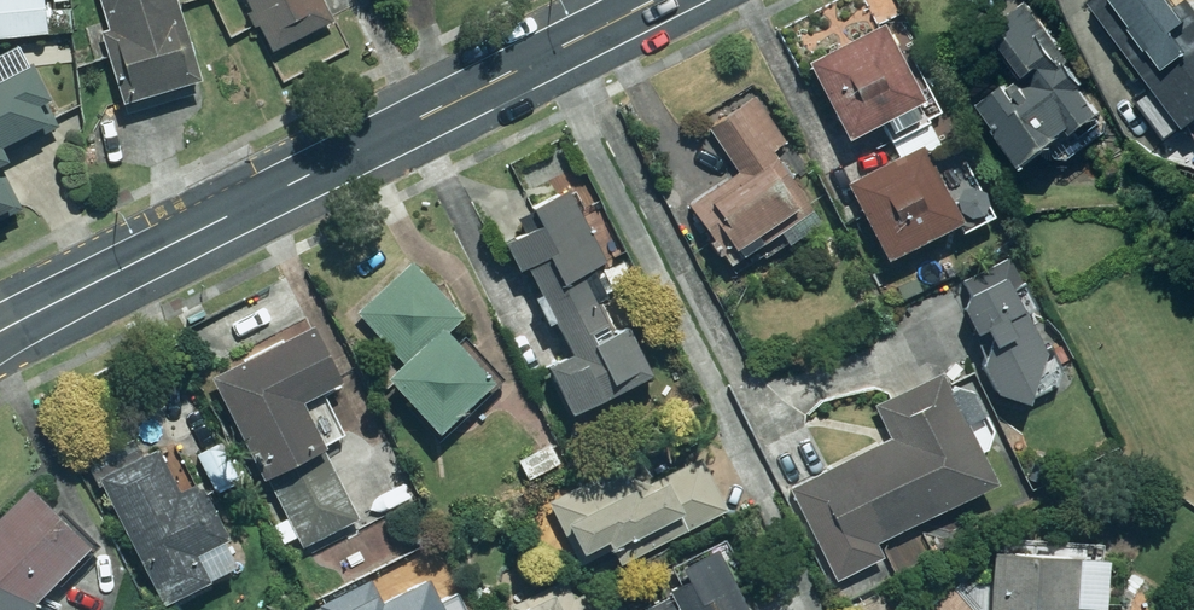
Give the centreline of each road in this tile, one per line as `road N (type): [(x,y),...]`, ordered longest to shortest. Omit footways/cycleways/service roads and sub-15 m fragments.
road 1 (secondary): [(660,0),(0,332)]

